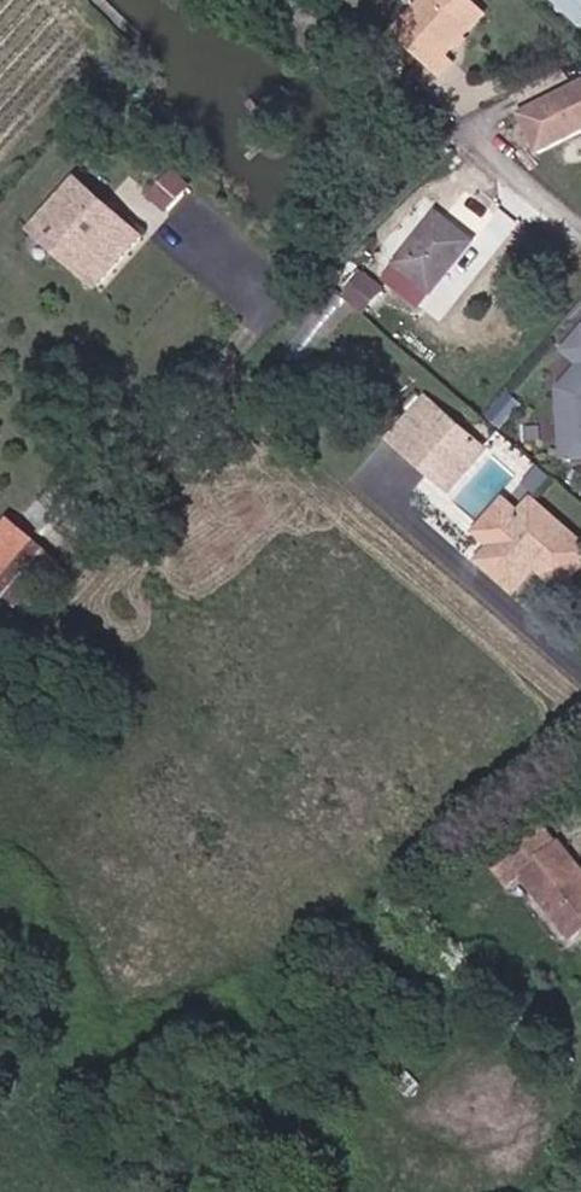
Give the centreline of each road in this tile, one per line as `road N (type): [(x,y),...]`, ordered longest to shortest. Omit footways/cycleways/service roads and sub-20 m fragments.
road 1 (unclassified): [(456,122),(580,229)]

